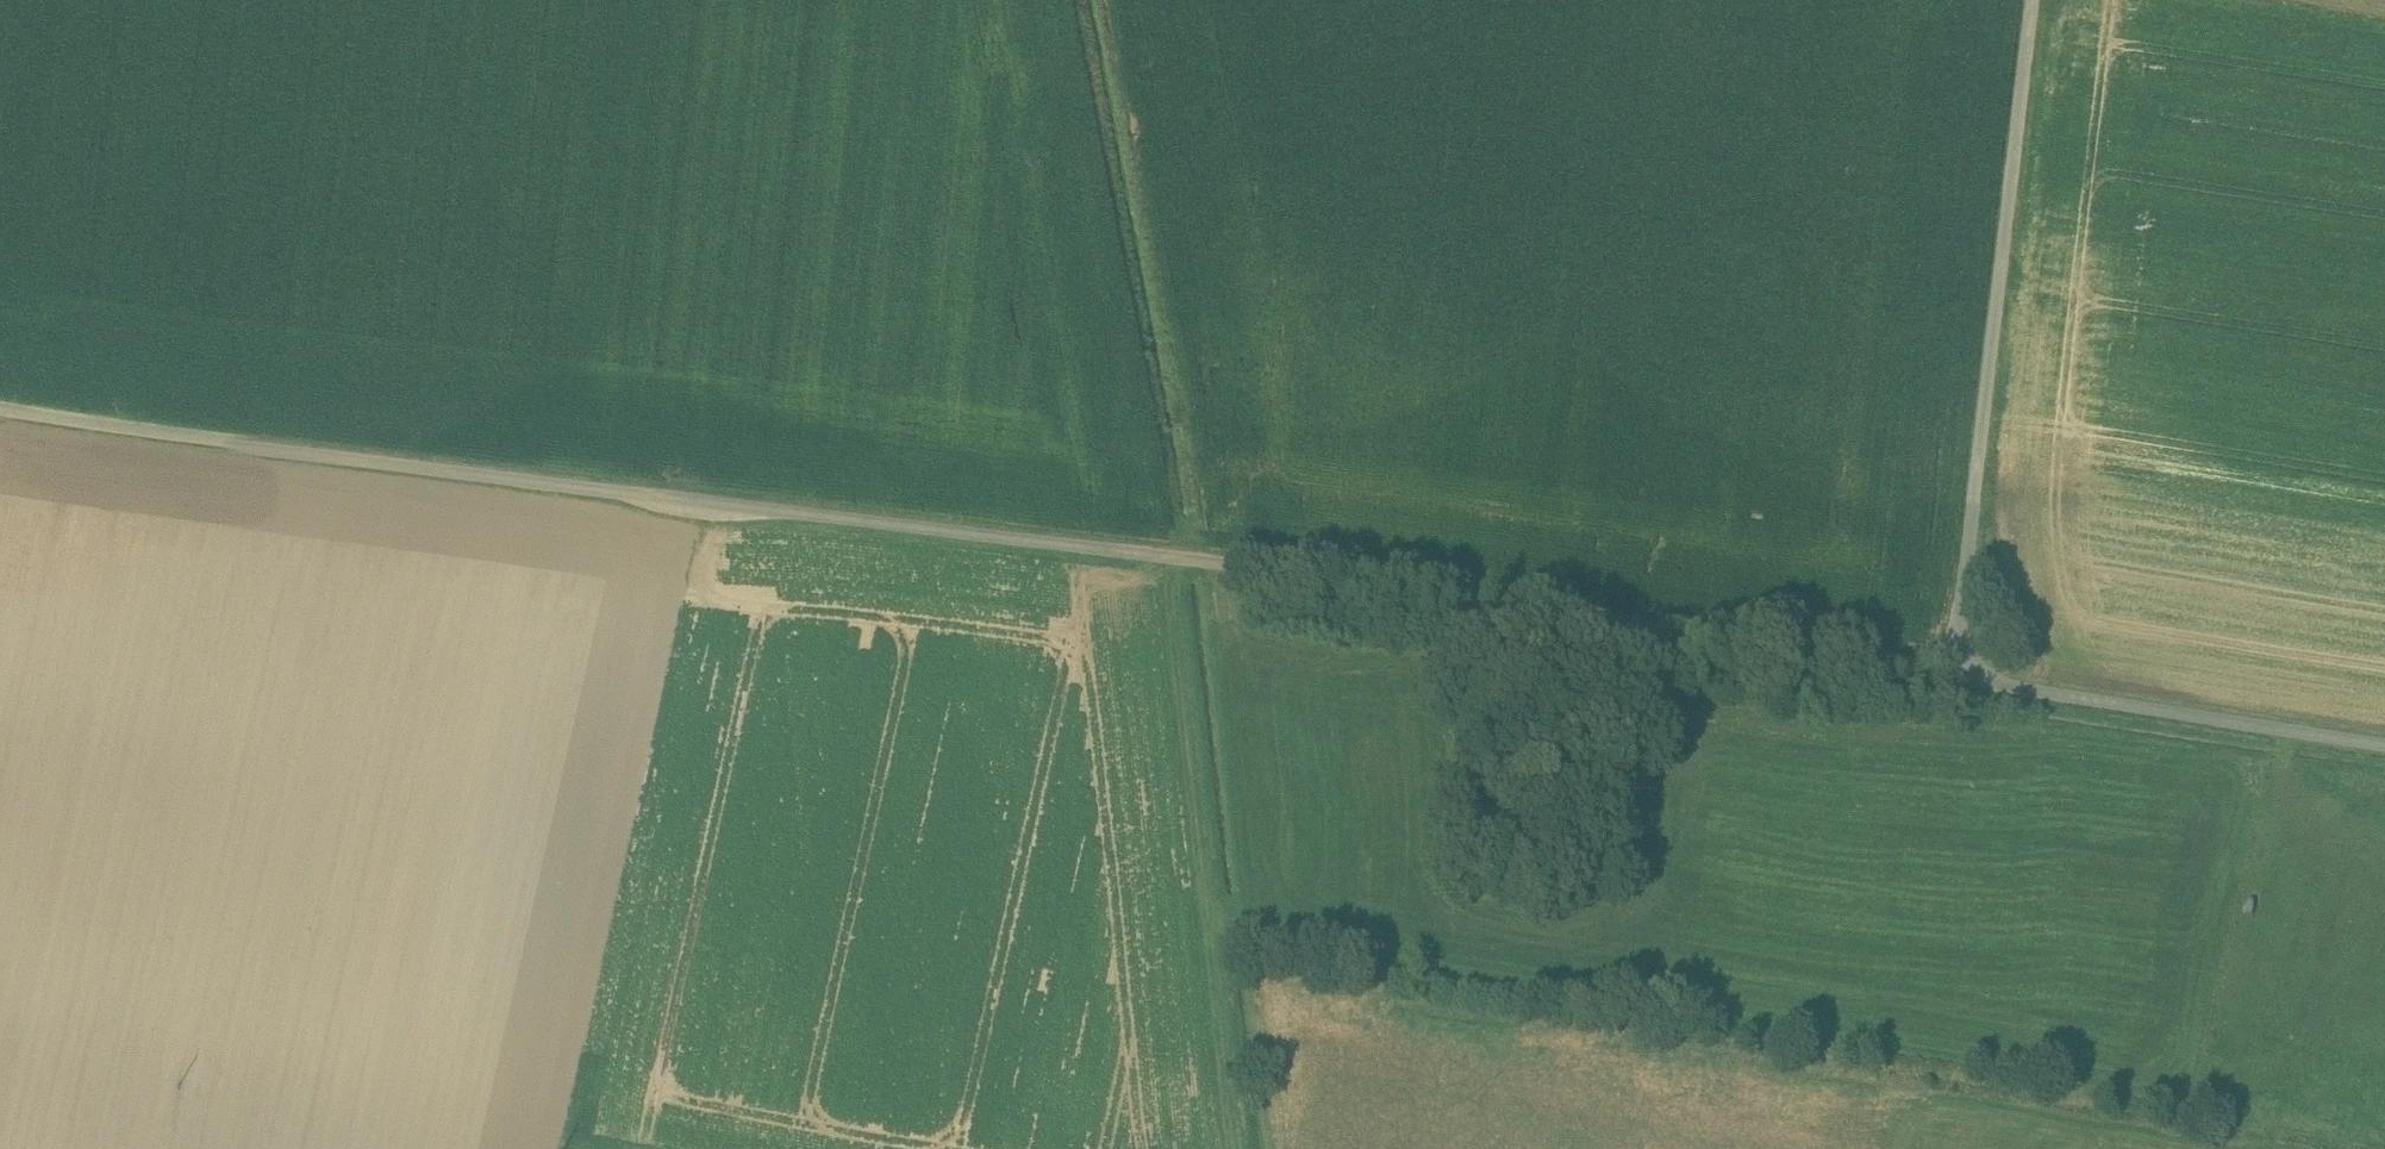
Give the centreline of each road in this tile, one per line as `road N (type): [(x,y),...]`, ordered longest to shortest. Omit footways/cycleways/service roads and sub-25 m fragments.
road 1 (unclassified): [(0,412),(1217,557),(1957,676)]
road 2 (unclassified): [(2035,0),(1957,676)]
road 3 (track): [(1166,551),(1231,1148)]
road 4 (unclassified): [(1957,676),(2384,740)]

